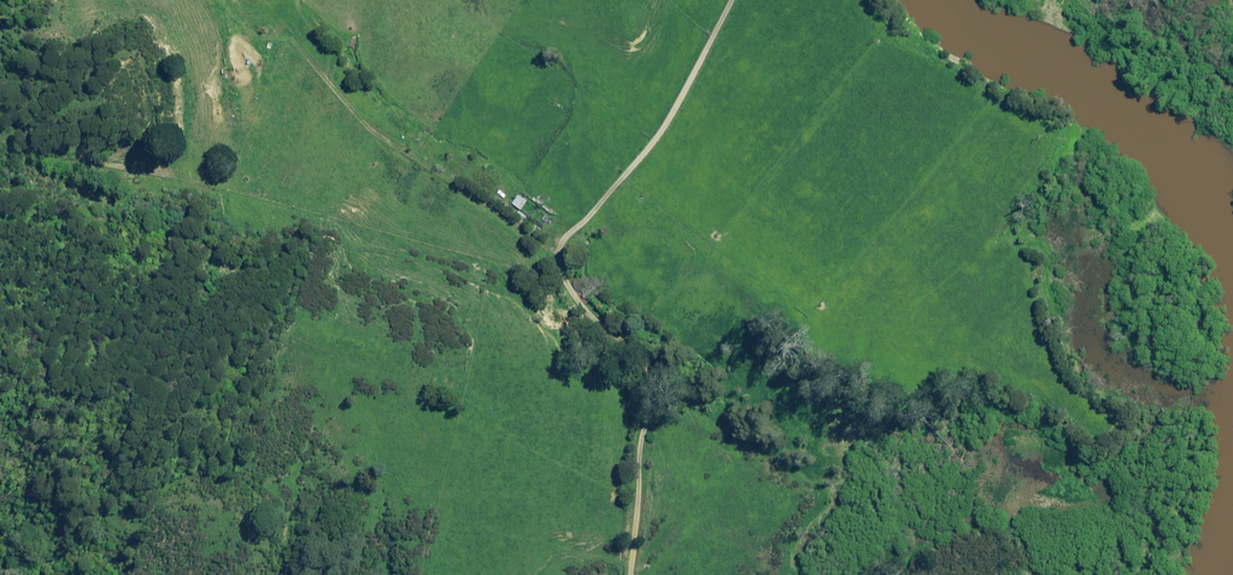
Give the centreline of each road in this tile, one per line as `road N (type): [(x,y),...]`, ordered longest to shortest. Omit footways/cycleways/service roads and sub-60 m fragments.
road 1 (track): [(730,0),(659,142),(566,239),(568,274),(588,310),(642,367),(647,399),(627,574)]
road 2 (track): [(564,255),(532,243),(376,133),(290,39),(267,40),(239,23)]

